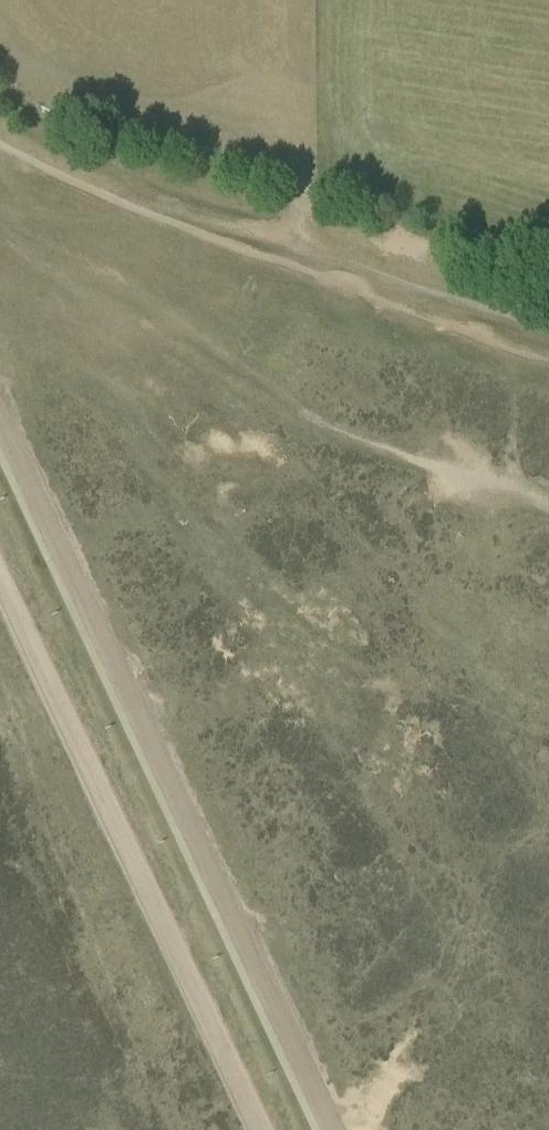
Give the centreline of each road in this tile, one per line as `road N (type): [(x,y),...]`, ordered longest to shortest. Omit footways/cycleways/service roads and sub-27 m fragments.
road 1 (track): [(332,1129),(0,419)]
road 2 (track): [(259,1129),(0,579)]
road 3 (track): [(548,343),(372,298),(126,206),(0,144)]

